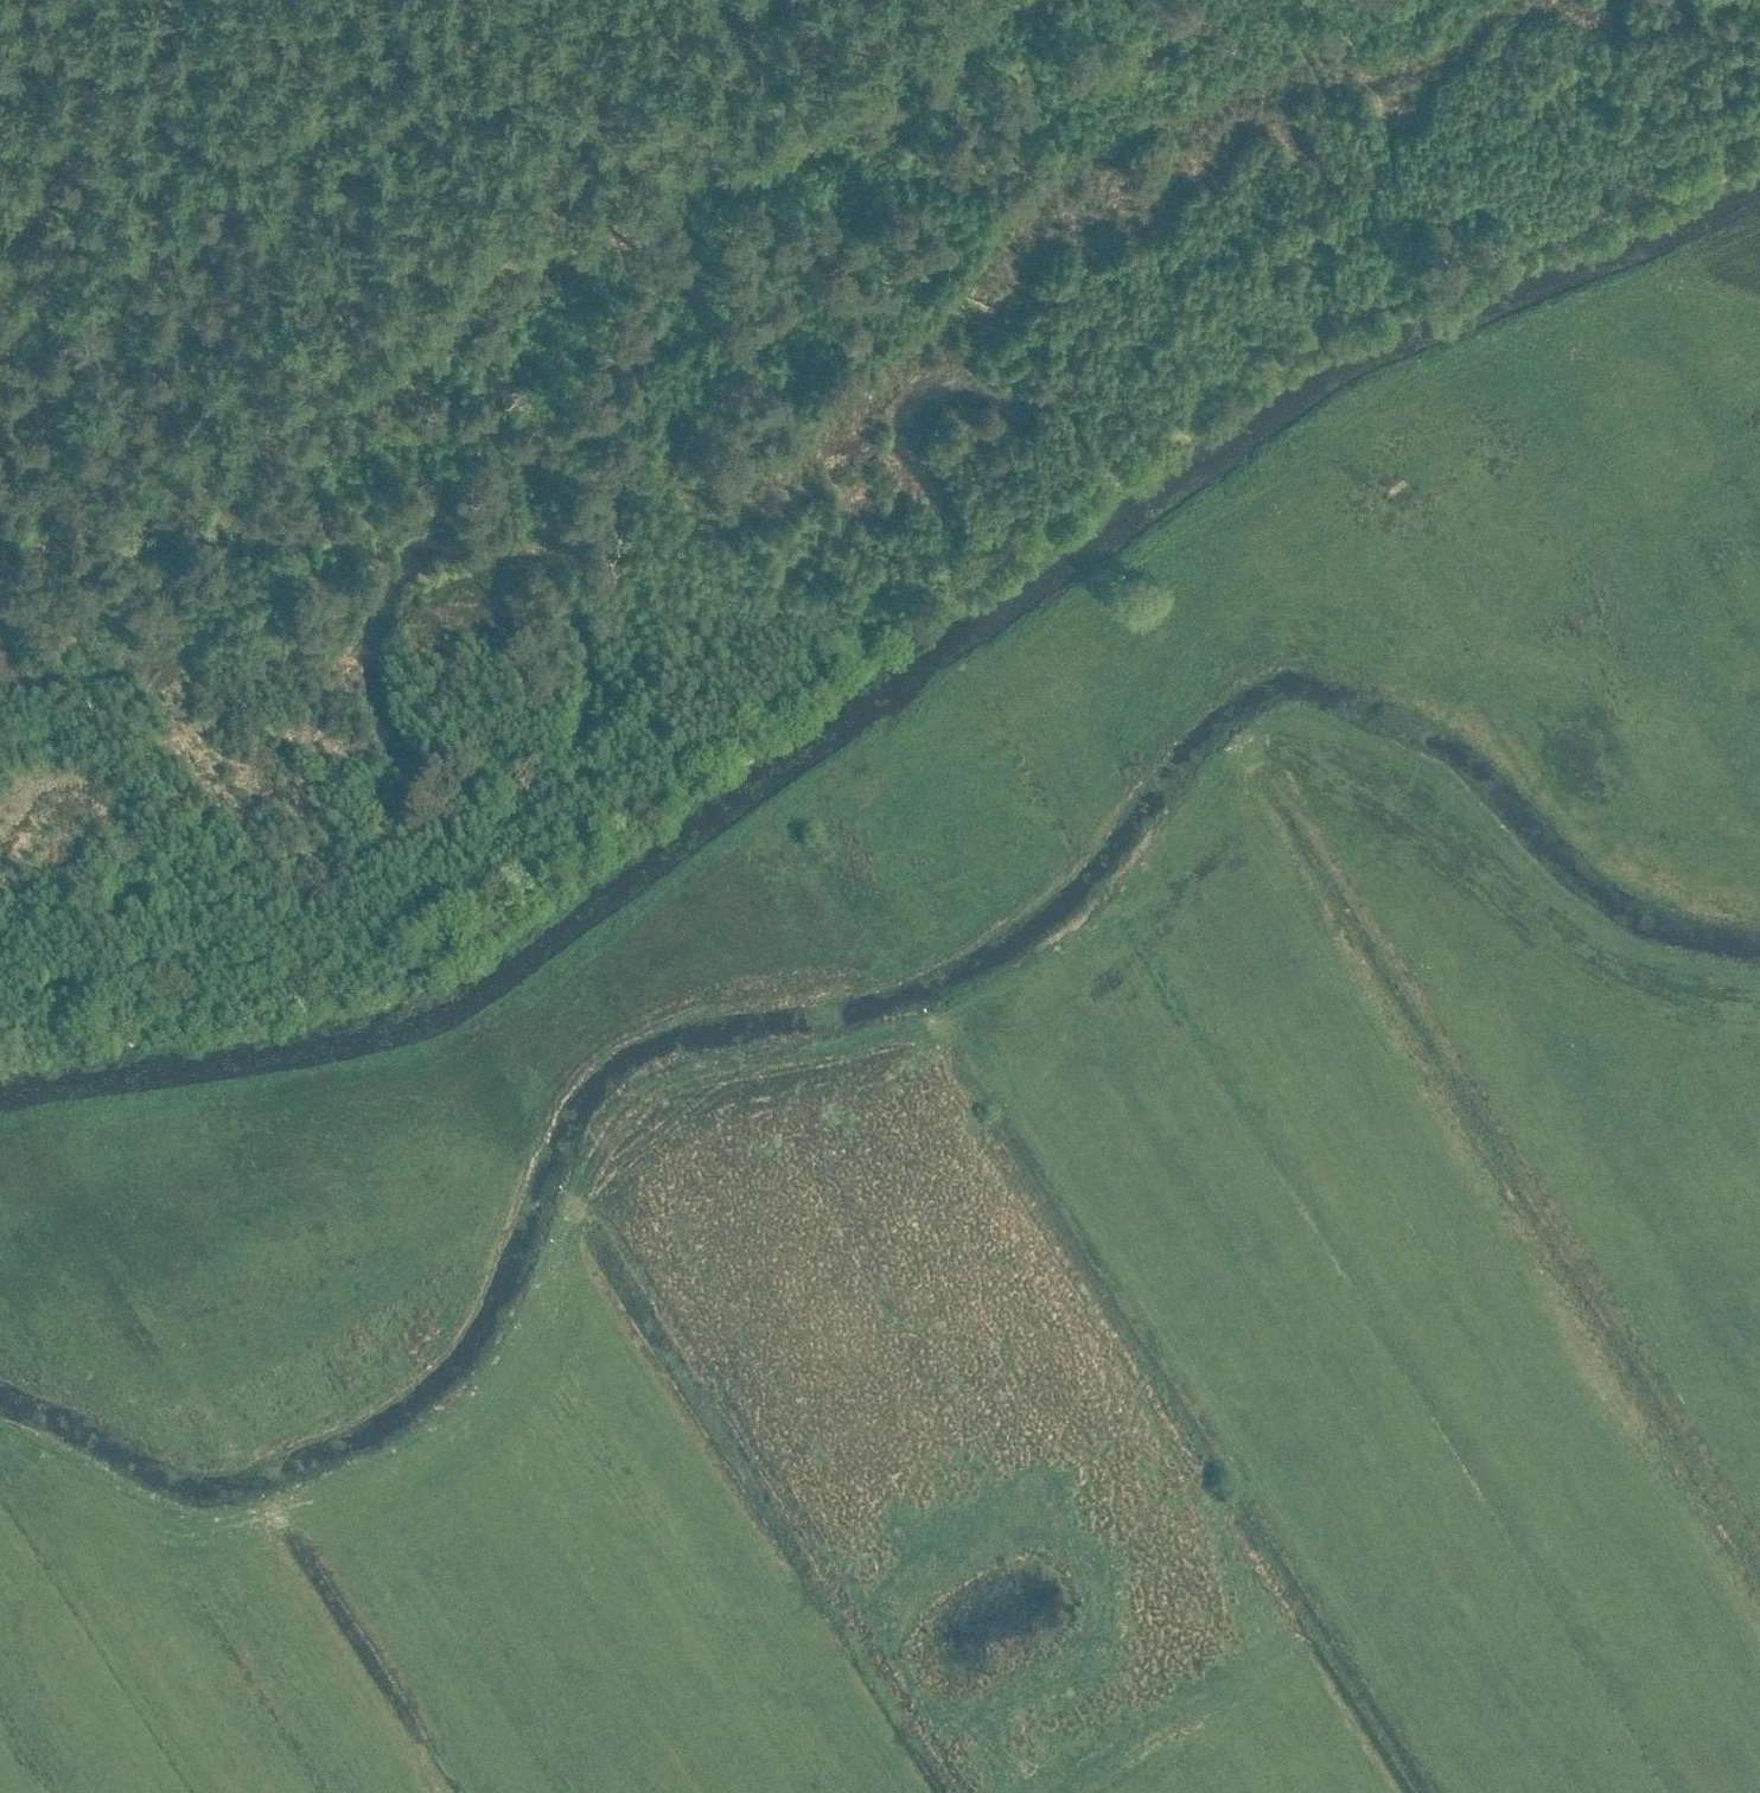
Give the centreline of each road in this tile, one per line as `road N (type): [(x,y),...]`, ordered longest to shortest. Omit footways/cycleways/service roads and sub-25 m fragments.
road 1 (track): [(1759,325),(1643,306),(1586,316),(1336,427),(969,694),(897,757),(766,828),(472,1058),(335,1092),(0,1139)]

